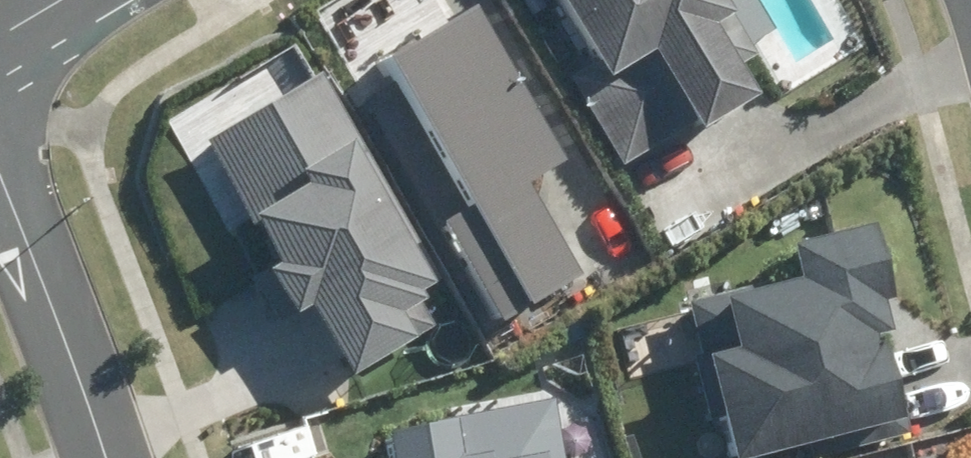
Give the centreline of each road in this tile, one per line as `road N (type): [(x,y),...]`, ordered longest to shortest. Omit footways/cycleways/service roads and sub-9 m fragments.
road 1 (residential): [(100,457),(67,361),(0,222)]

